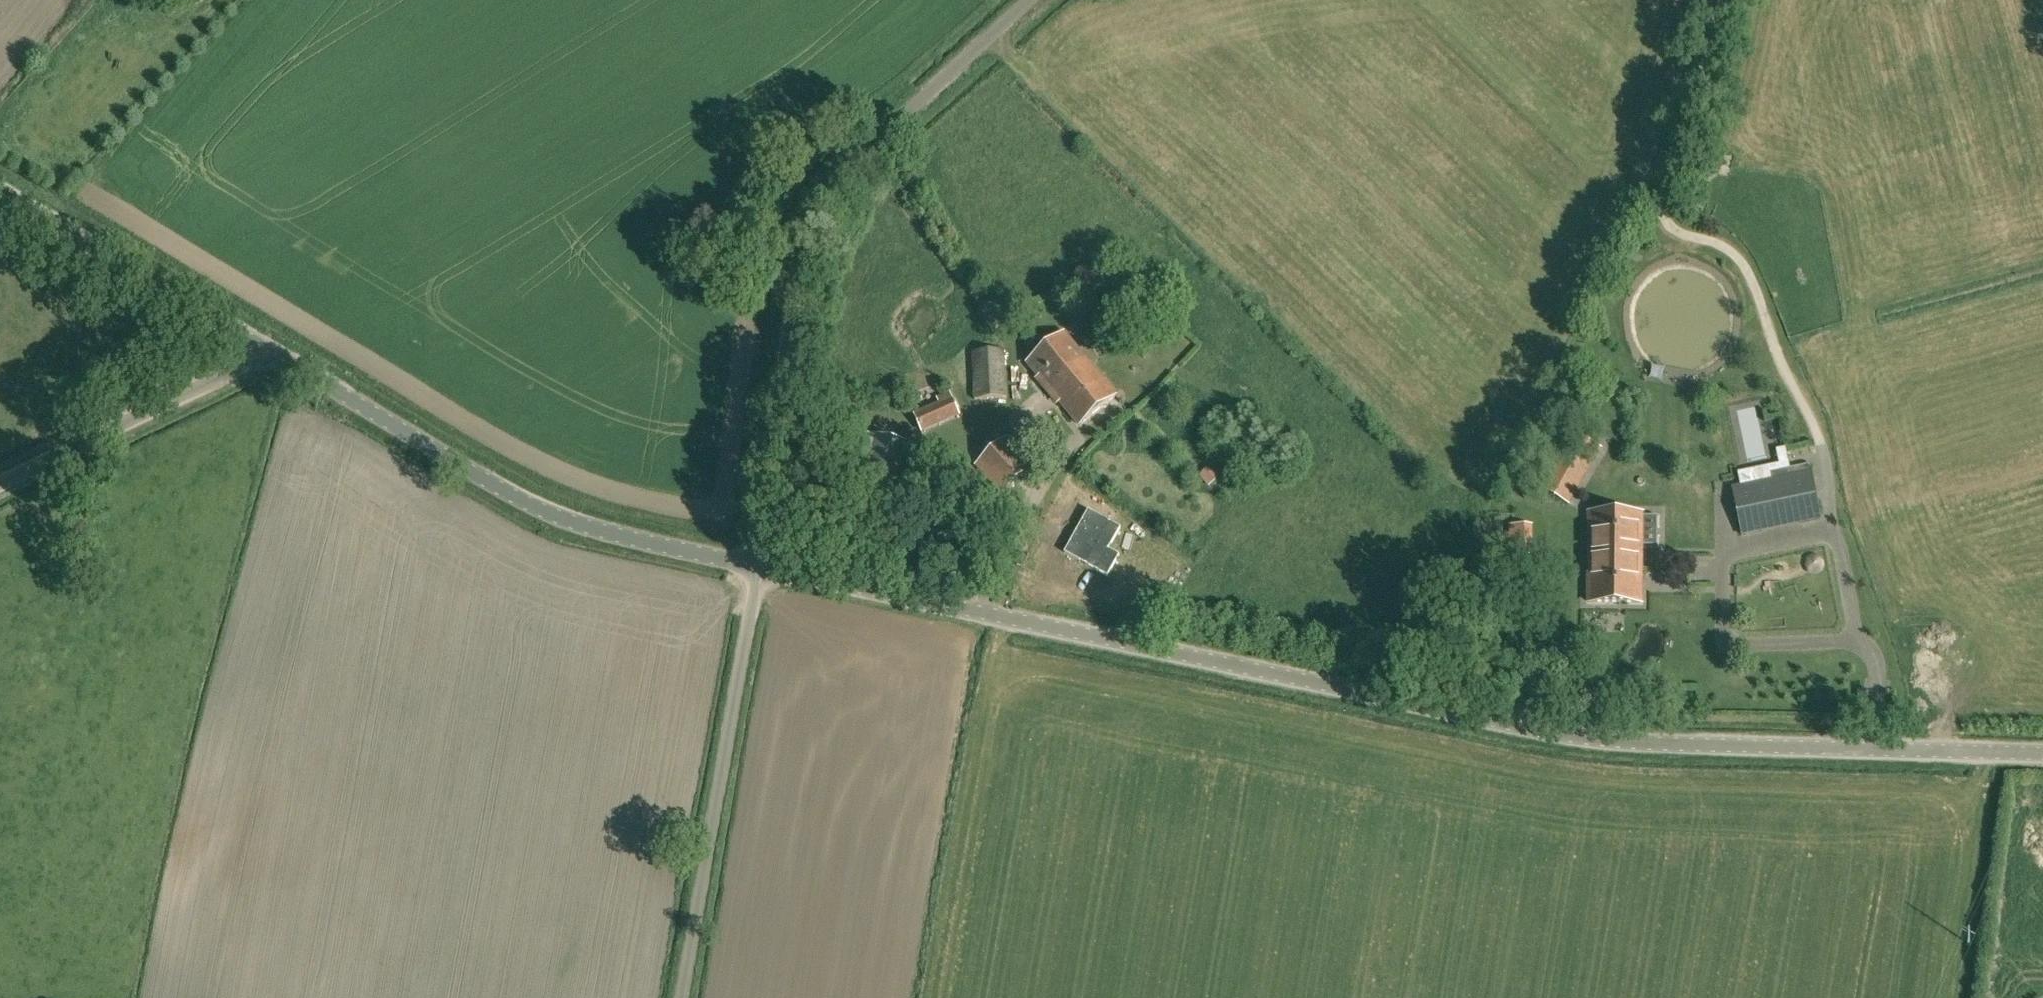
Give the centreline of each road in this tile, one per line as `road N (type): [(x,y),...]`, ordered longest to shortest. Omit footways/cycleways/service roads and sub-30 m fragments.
road 1 (unclassified): [(2042,757),(1569,739),(756,570)]
road 2 (unclassified): [(756,570),(805,225),(831,185),(1027,0)]
road 3 (unclassified): [(756,570),(554,521),(269,353)]
road 4 (unclassified): [(680,997),(756,570)]
road 5 (unclassified): [(269,353),(0,195)]
road 6 (unclassified): [(0,485),(269,353)]

